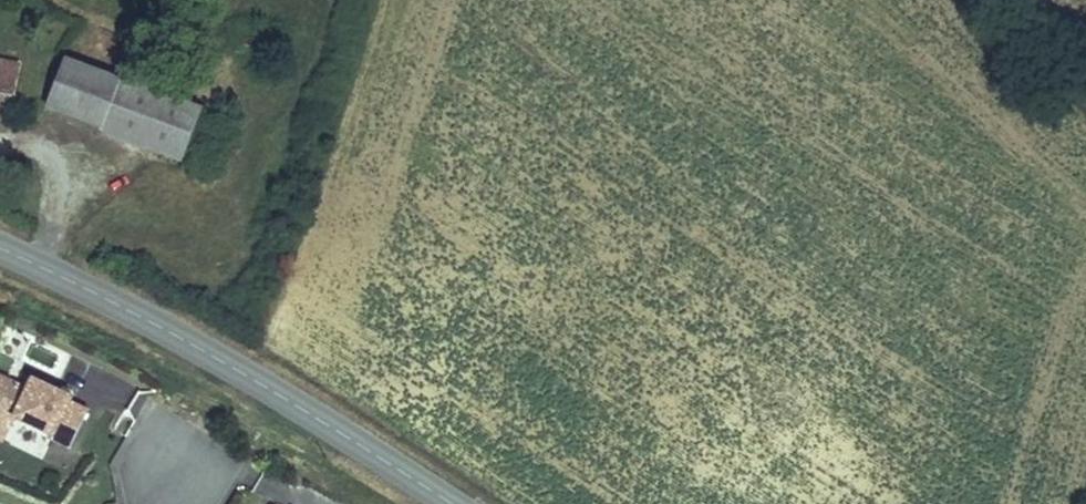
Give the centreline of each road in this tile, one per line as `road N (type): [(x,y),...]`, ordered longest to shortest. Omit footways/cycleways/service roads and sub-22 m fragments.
road 1 (secondary): [(0,247),(101,292),(449,503)]

